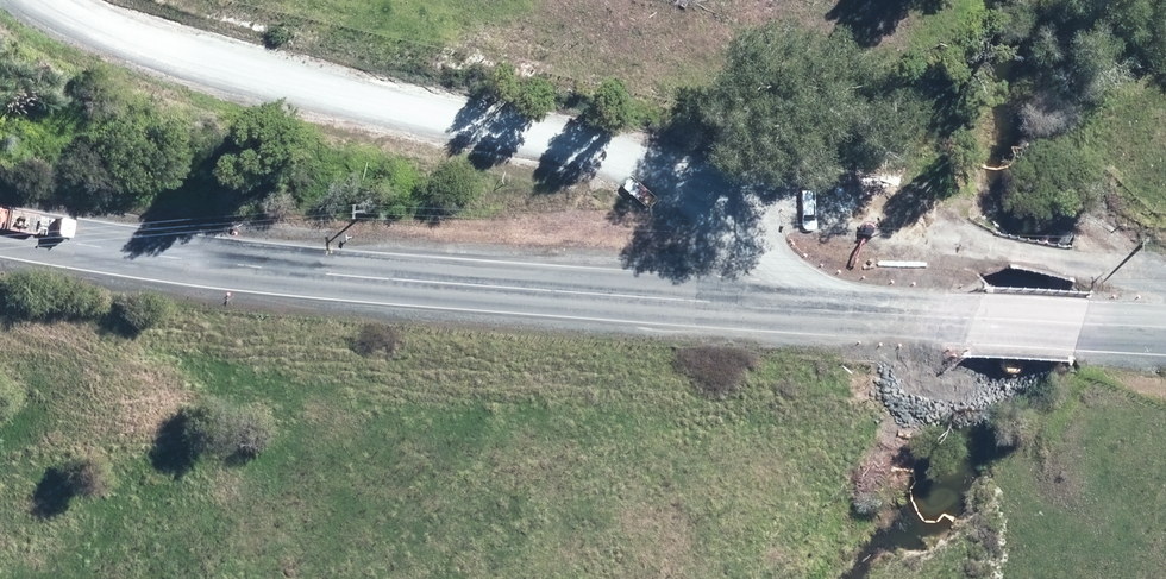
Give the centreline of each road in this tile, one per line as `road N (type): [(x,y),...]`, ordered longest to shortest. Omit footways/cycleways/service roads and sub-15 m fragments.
road 1 (tertiary): [(738,303),(250,266),(0,231)]
road 2 (unclassified): [(745,195),(179,55),(42,0)]
road 3 (unclassified): [(1165,281),(745,195)]
road 4 (tertiary): [(1165,328),(738,303)]

